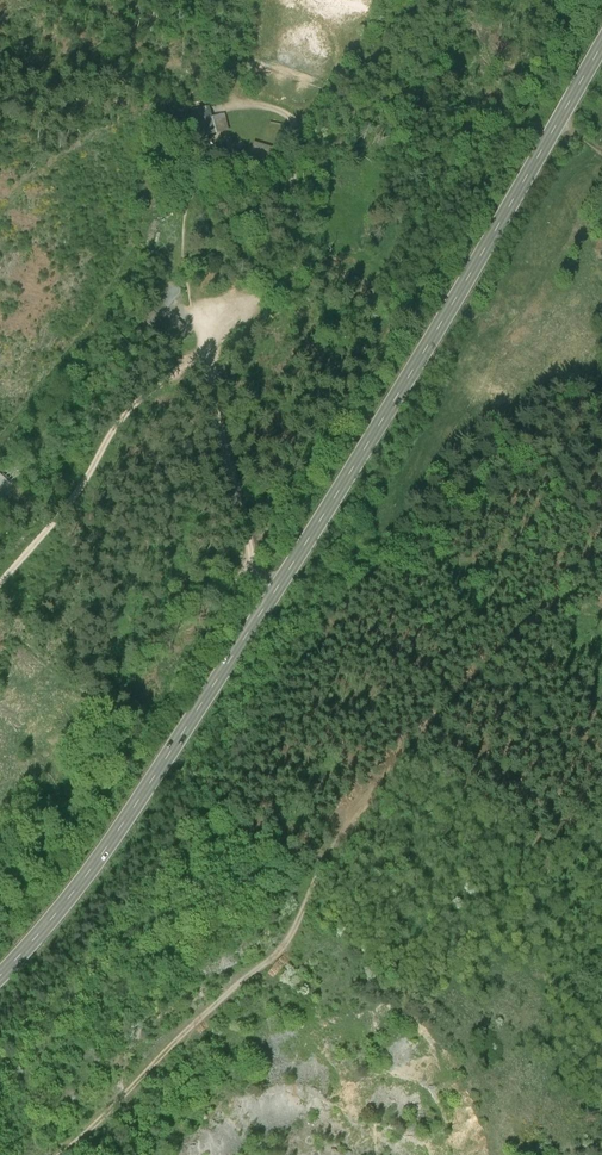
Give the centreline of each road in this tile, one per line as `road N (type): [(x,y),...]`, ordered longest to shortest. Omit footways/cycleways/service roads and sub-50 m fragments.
road 1 (secondary): [(601,46),(417,370),(138,798),(0,979)]
road 2 (track): [(591,552),(326,868),(288,952),(158,1060),(64,1154)]
road 3 (track): [(580,0),(456,244),(401,311),(362,384),(252,548)]
road 4 (track): [(0,905),(35,859),(130,772),(252,548)]

